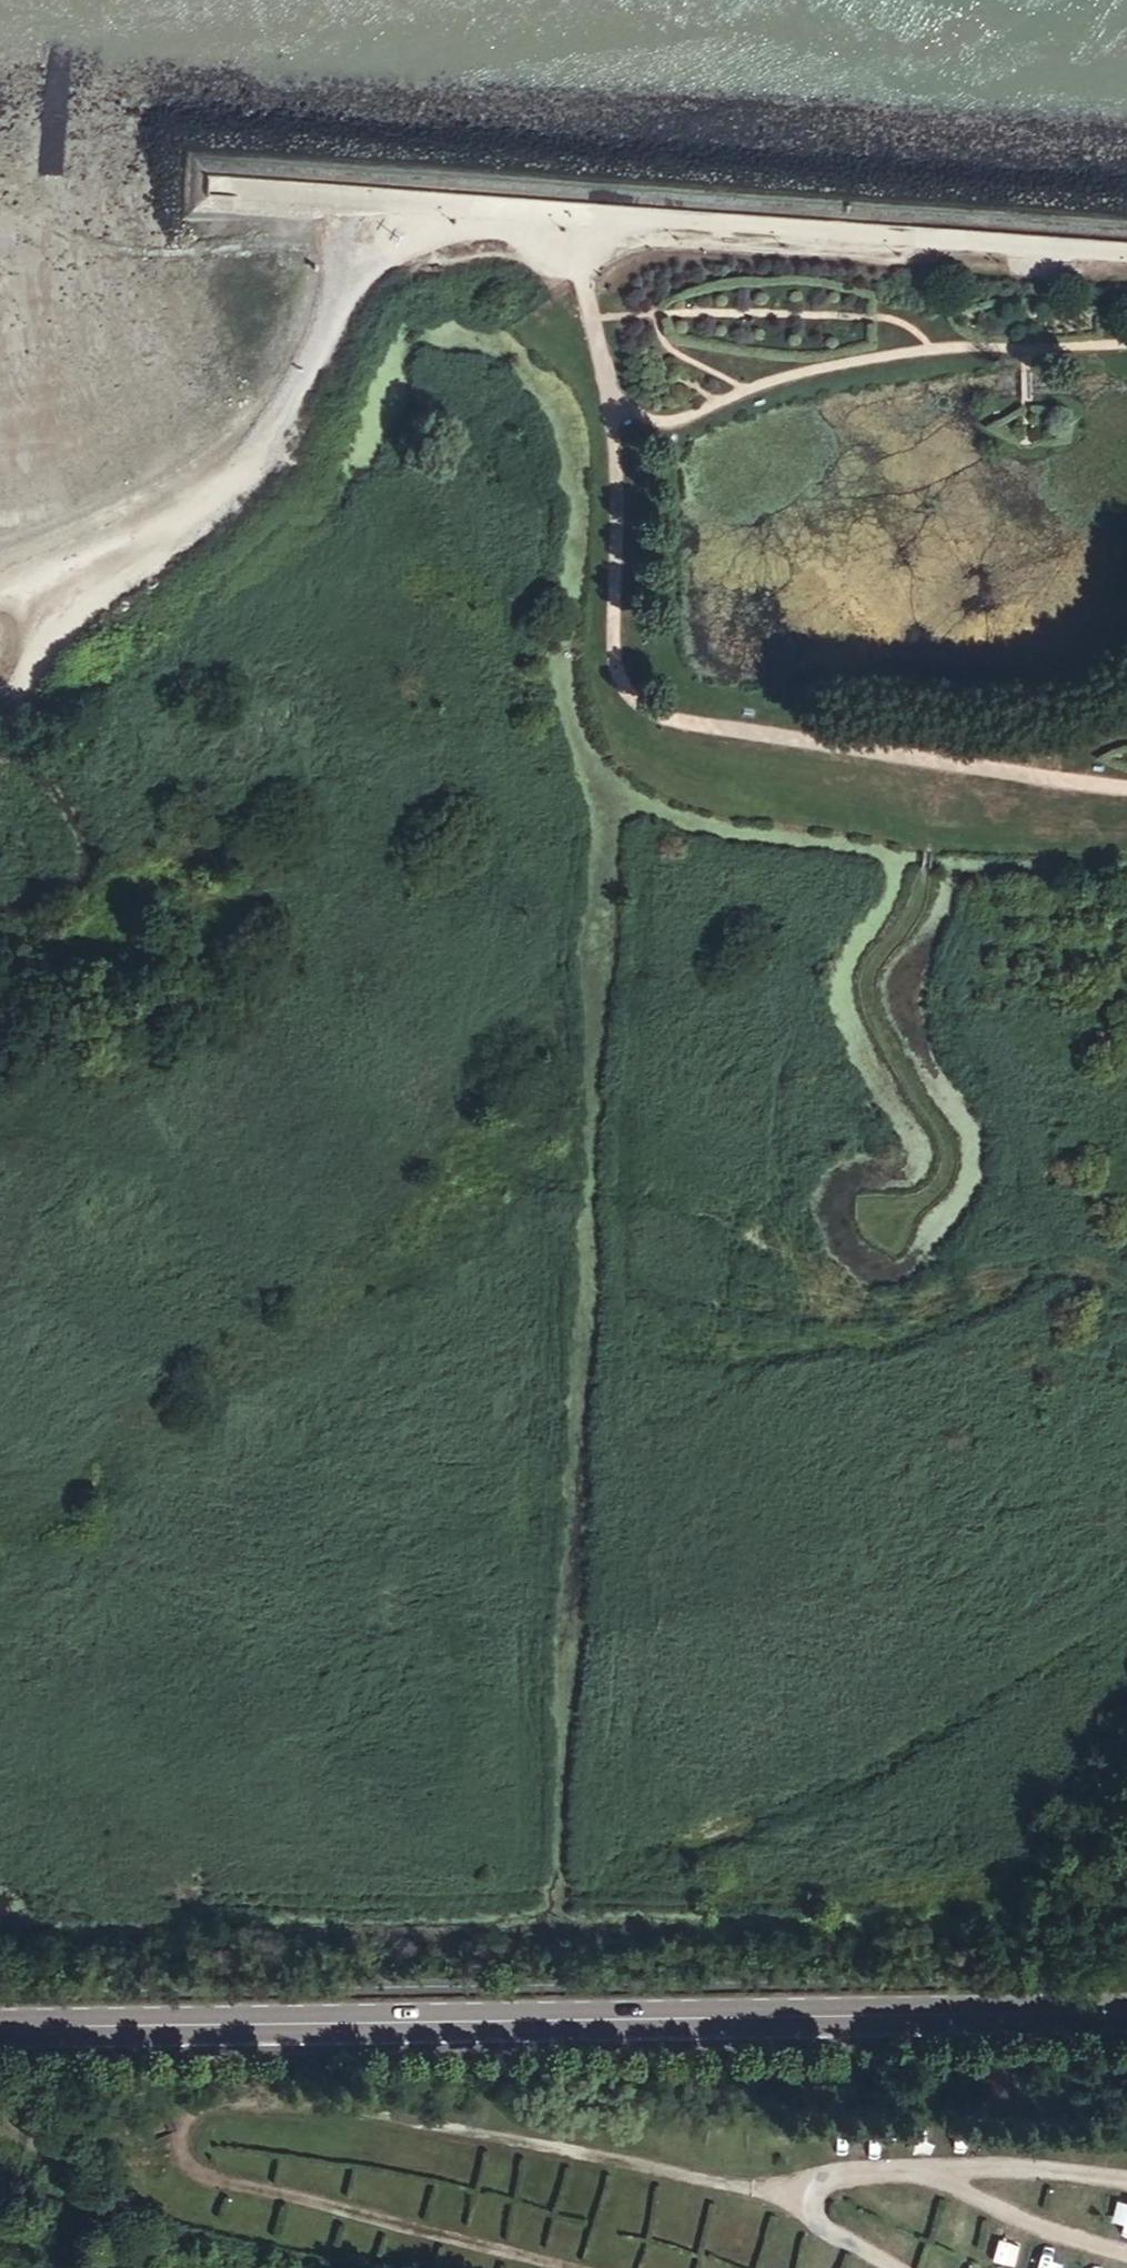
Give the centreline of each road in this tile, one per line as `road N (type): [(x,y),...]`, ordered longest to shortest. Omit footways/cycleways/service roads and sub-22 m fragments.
road 1 (secondary): [(0,2026),(1126,2013)]

